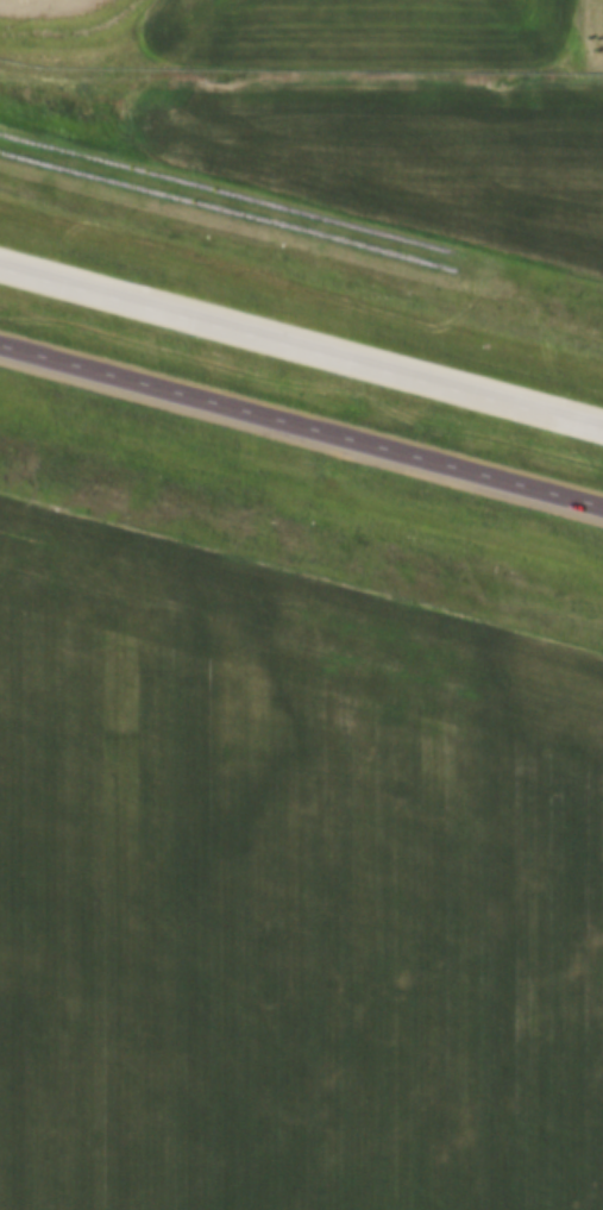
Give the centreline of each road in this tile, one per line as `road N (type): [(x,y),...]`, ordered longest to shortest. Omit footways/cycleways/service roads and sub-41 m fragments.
road 1 (motorway): [(602,430),(0,269)]
road 2 (motorway): [(0,353),(602,511)]
road 3 (track): [(602,83),(239,74),(162,92)]

